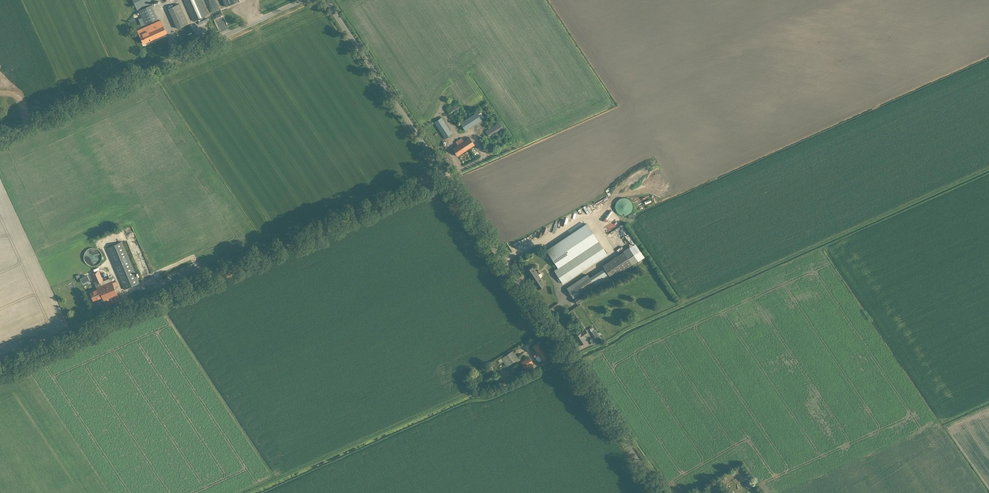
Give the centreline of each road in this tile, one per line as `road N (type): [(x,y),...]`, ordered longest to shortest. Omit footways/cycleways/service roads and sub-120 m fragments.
road 1 (unclassified): [(0,371),(443,176)]
road 2 (track): [(853,0),(443,176)]
road 3 (unclassified): [(659,492),(443,176)]
road 4 (unclassified): [(0,139),(311,0)]
road 5 (unclassified): [(443,176),(326,0)]

